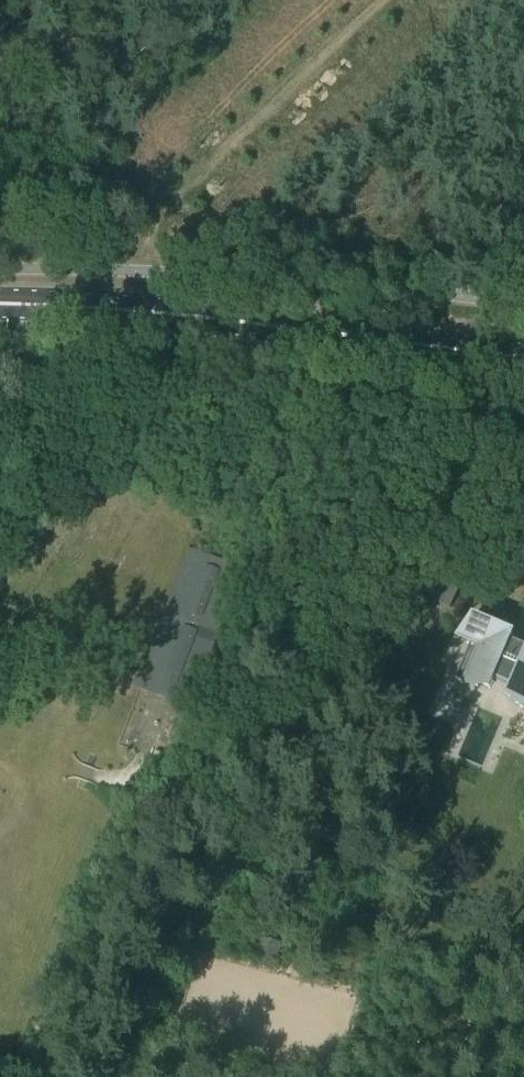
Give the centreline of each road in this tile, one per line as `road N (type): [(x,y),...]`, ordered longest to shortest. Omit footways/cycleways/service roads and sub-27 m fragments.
road 1 (primary): [(523,360),(80,306)]
road 2 (track): [(394,0),(150,223),(127,271)]
road 3 (track): [(161,708),(122,776),(0,755)]

